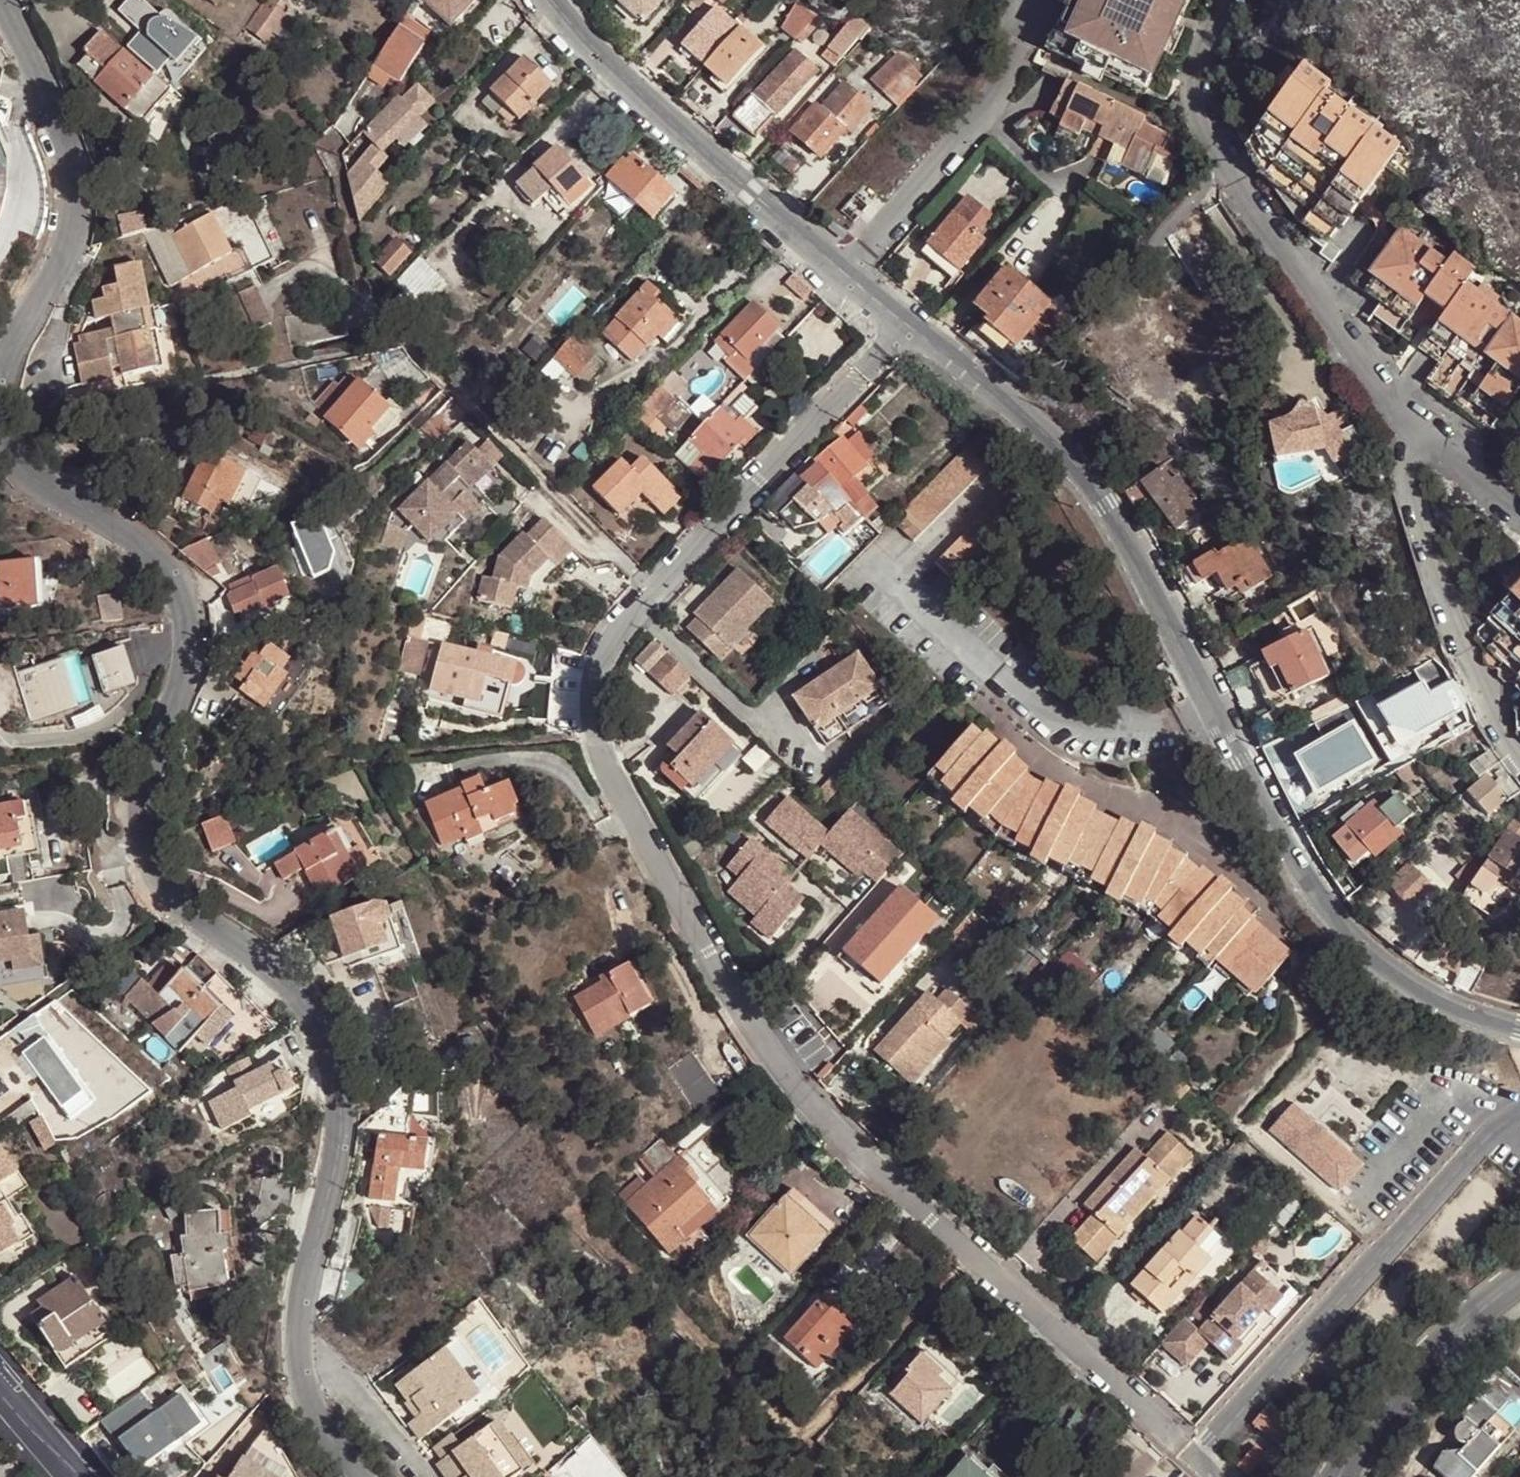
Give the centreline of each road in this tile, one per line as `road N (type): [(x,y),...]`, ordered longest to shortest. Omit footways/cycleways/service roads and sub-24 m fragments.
road 1 (residential): [(348,1476),(302,1398),(309,1239),(335,1111),(328,1055),(297,1001),(168,898),(135,851),(135,792),(178,666),(181,611),(144,549),(36,482),(0,440)]
road 2 (residential): [(1197,1464),(832,1135),(730,1004),(641,851),(593,734),(596,662),(648,594)]
road 3 (residential): [(906,323),(1046,432),(1107,504),(1263,806),(1345,927),(1429,993),(1519,1028)]
road 4 (residential): [(1214,0),(1182,99),(1296,290),(1405,428),(1455,648),(1519,771)]
road 5 (residential): [(323,149),(338,173),(367,310),(648,594)]
road 6 (residential): [(1197,1464),(1489,1136),(1519,1115)]
road 7 (residential): [(548,0),(847,275)]
road 8 (residential): [(0,390),(5,358),(51,276),(77,207),(0,18)]
road 9 (residential): [(648,594),(906,323)]
road 10 (residential): [(1024,47),(847,275)]
road 11 (secondary): [(1339,1476),(1419,1365),(1519,1279)]

